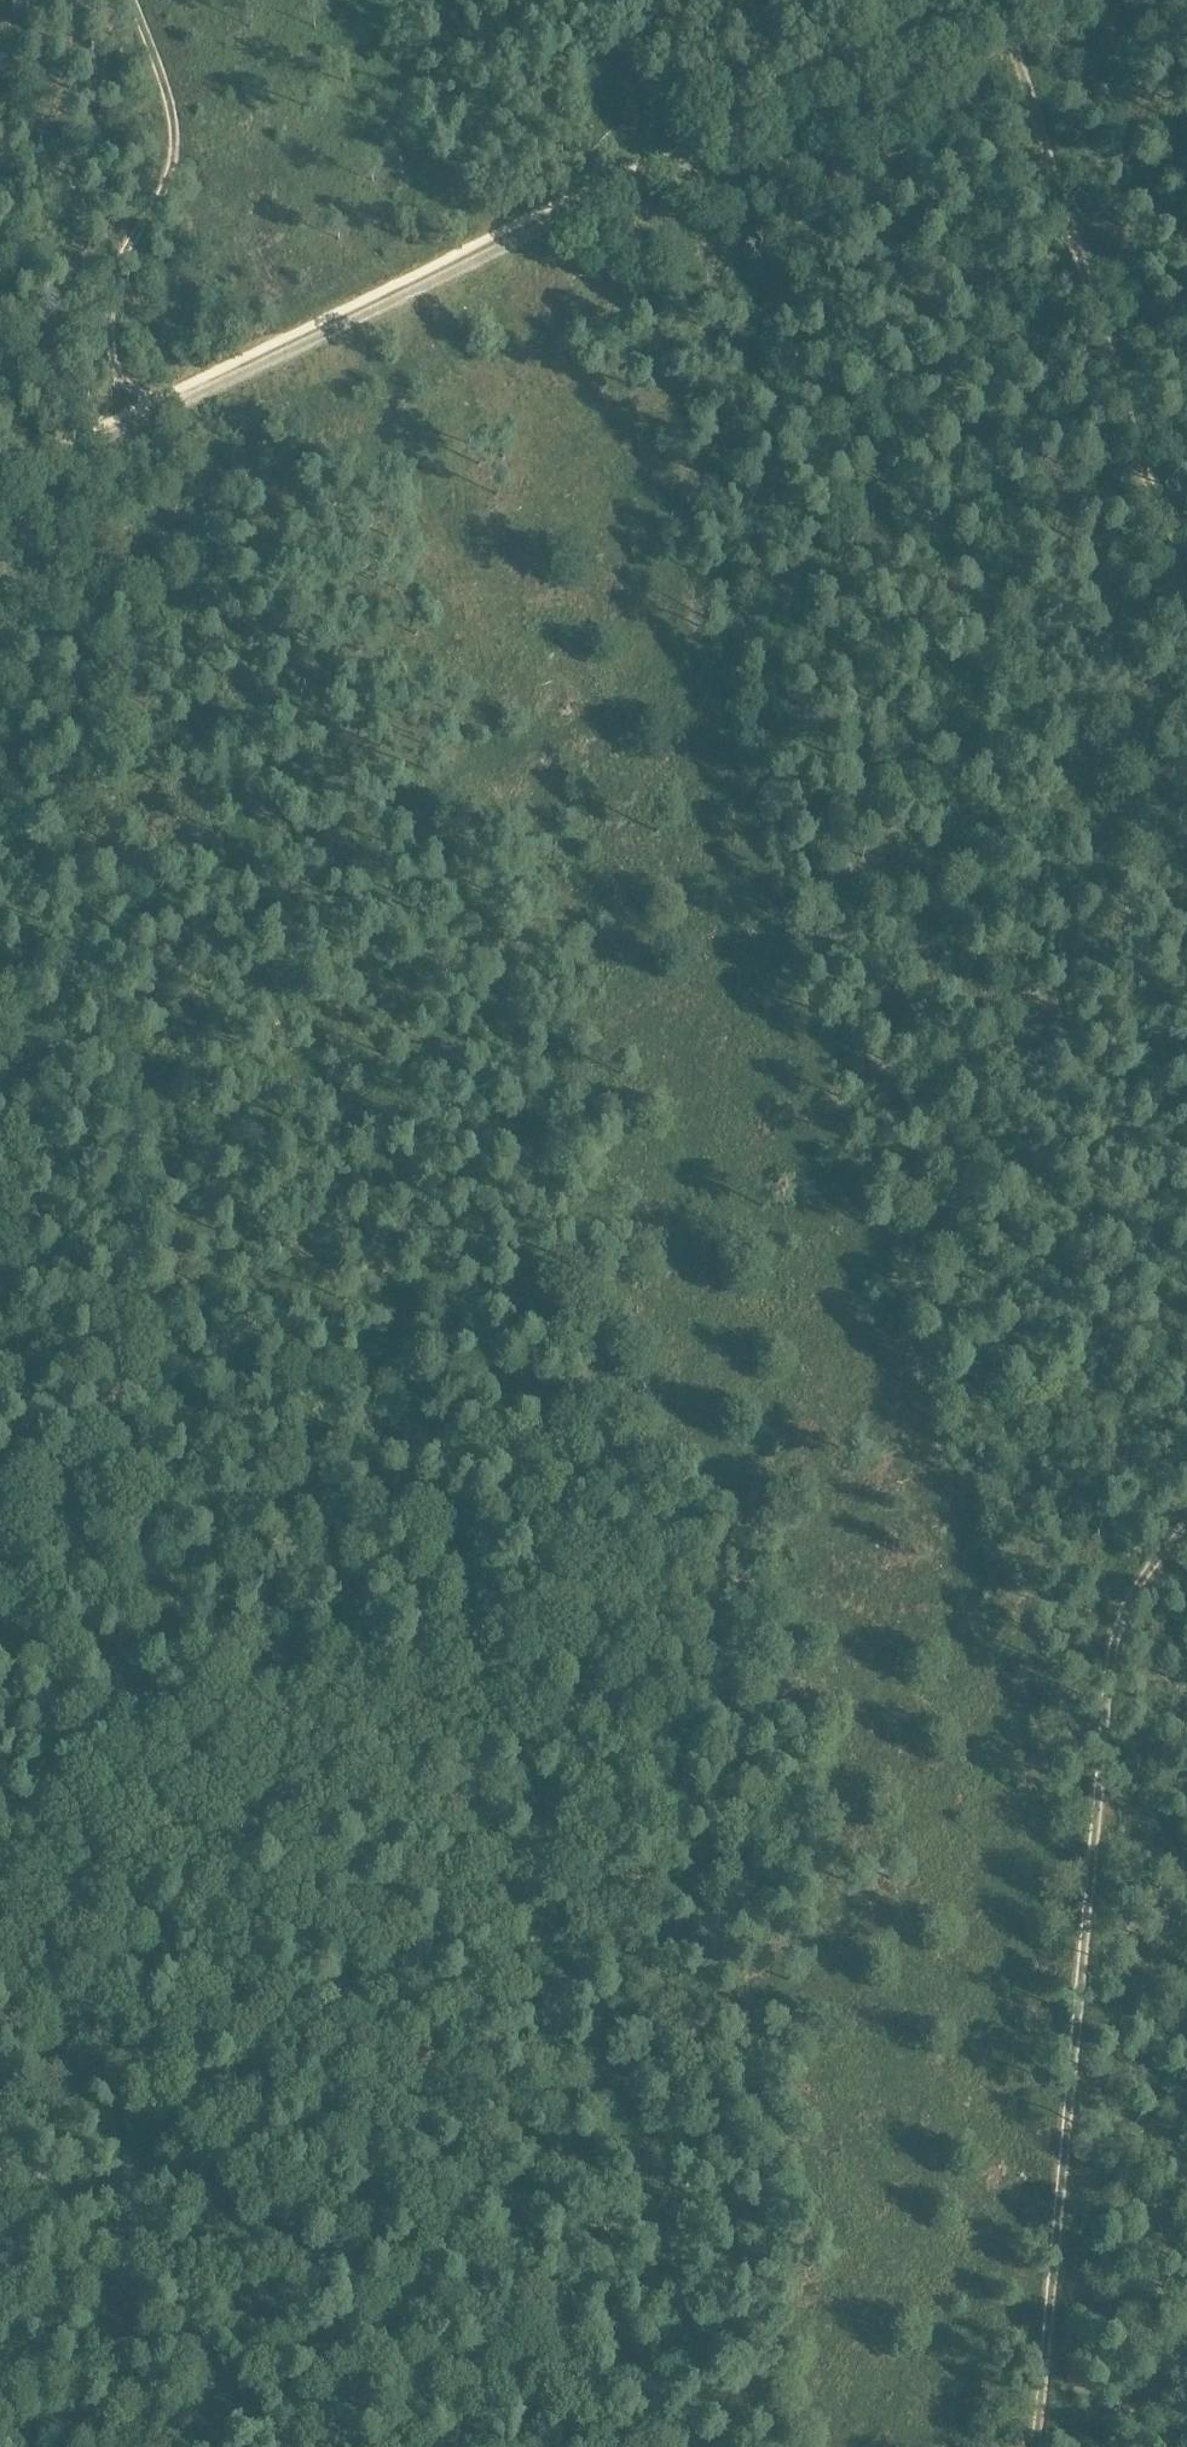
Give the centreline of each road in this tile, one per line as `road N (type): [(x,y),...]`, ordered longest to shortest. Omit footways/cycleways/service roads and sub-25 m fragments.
road 1 (track): [(0,492),(1012,0)]
road 2 (track): [(1186,1509),(1150,1528),(1134,1551),(1119,1601),(1032,2446)]
road 3 (track): [(1010,0),(1186,618)]
road 4 (track): [(143,423),(116,368),(107,293),(118,250),(164,183),(171,147),(165,90),(132,0)]

